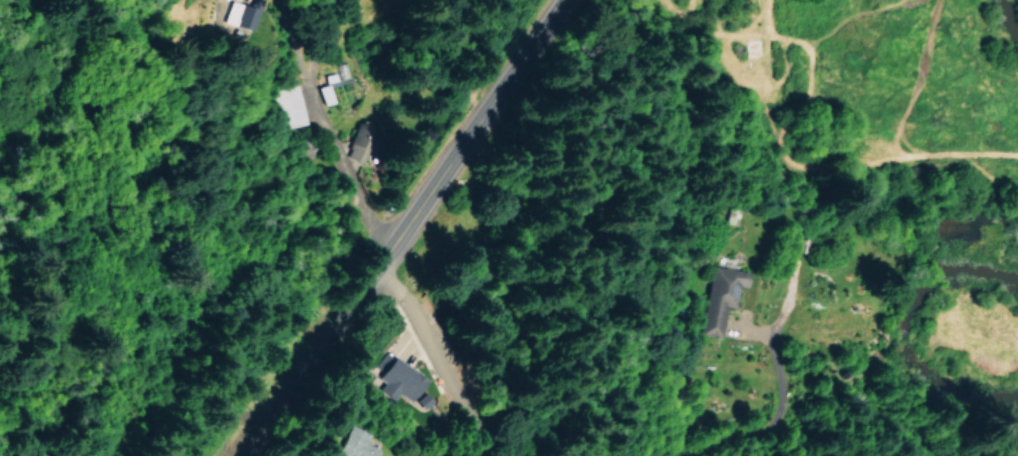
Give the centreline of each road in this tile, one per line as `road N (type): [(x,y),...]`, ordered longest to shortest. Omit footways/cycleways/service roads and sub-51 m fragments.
road 1 (secondary): [(244,455),(561,0)]
road 2 (residential): [(389,249),(317,124),(252,89),(255,45),(279,0)]

